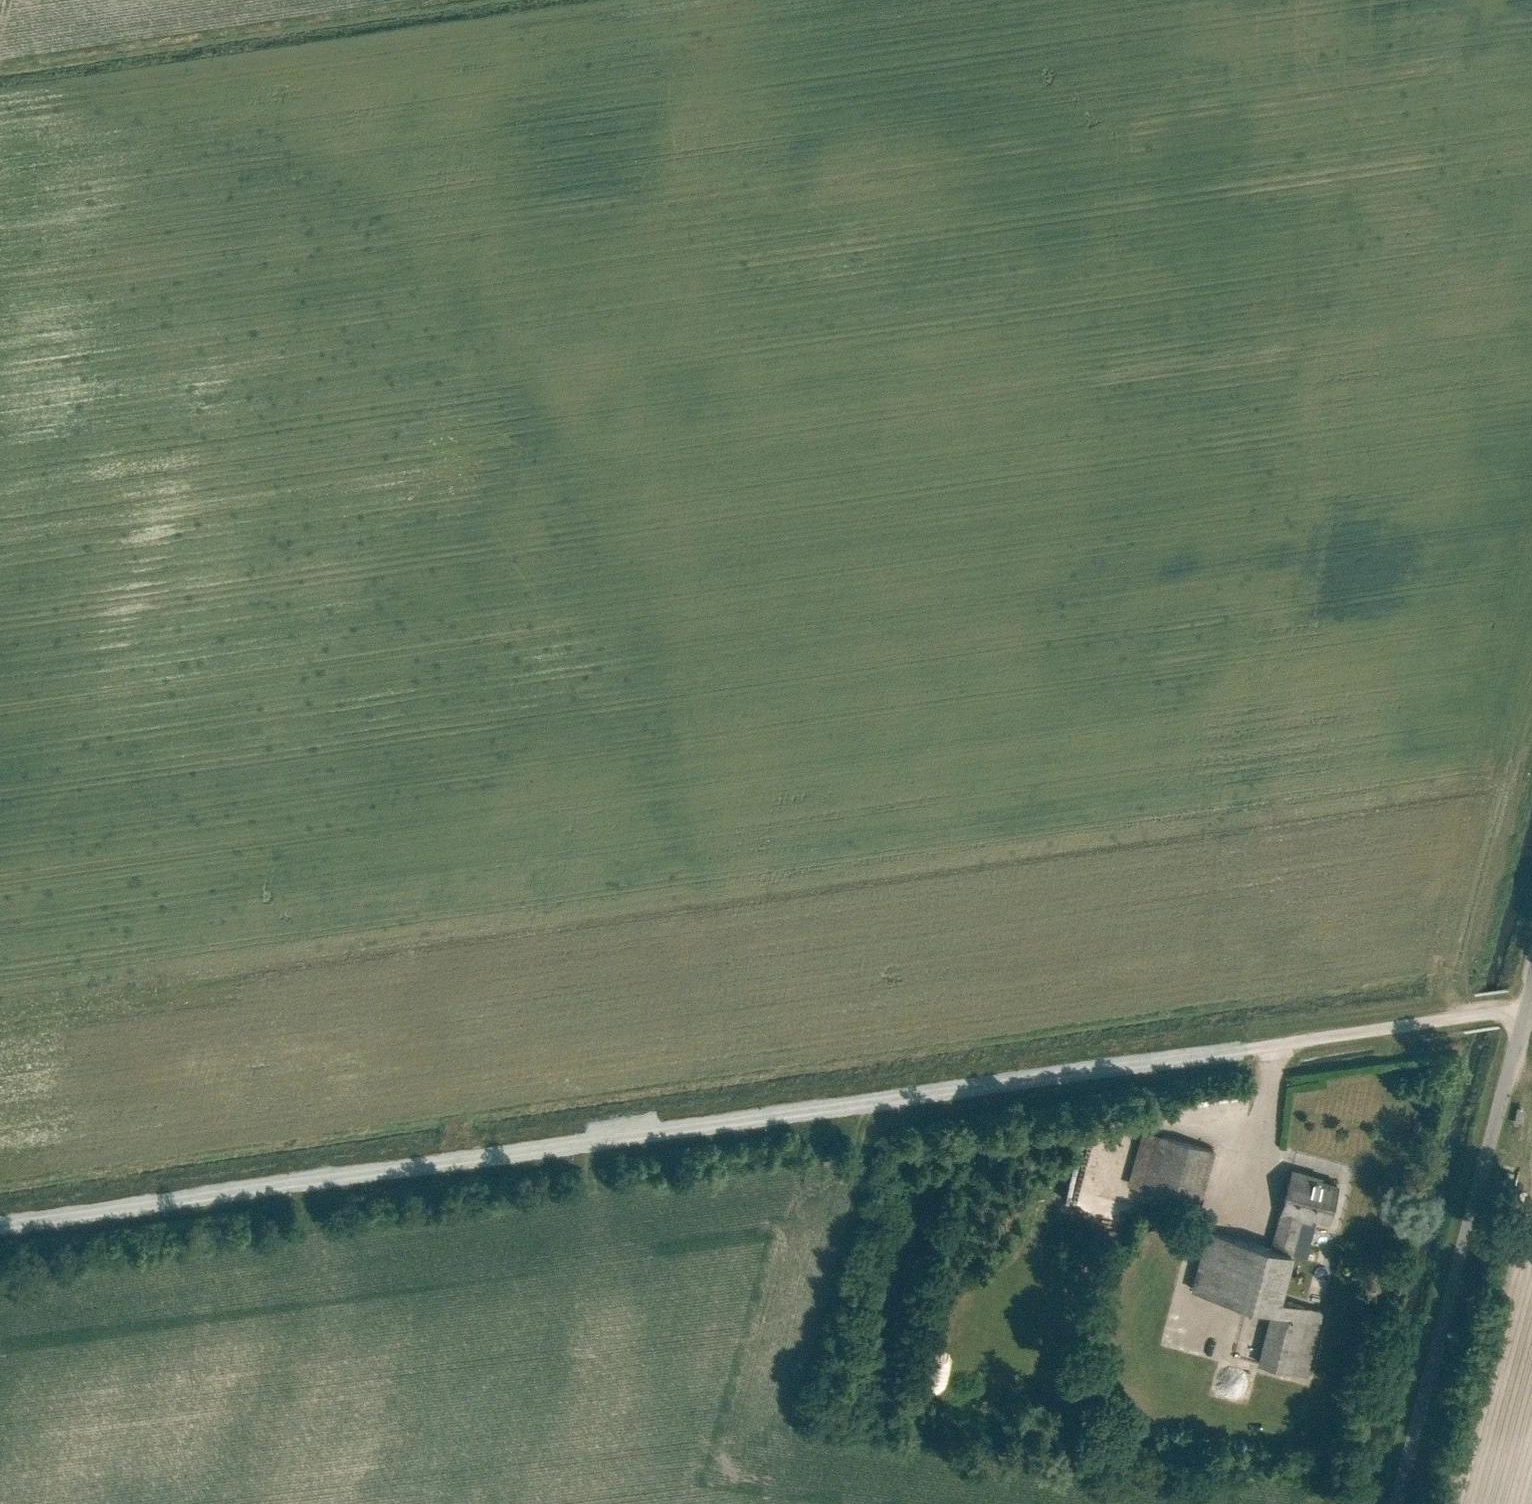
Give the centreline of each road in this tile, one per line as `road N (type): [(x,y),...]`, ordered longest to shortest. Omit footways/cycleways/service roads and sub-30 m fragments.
road 1 (unclassified): [(806,1110),(1523,1004)]
road 2 (unclassified): [(1393,1503),(1523,1004)]

